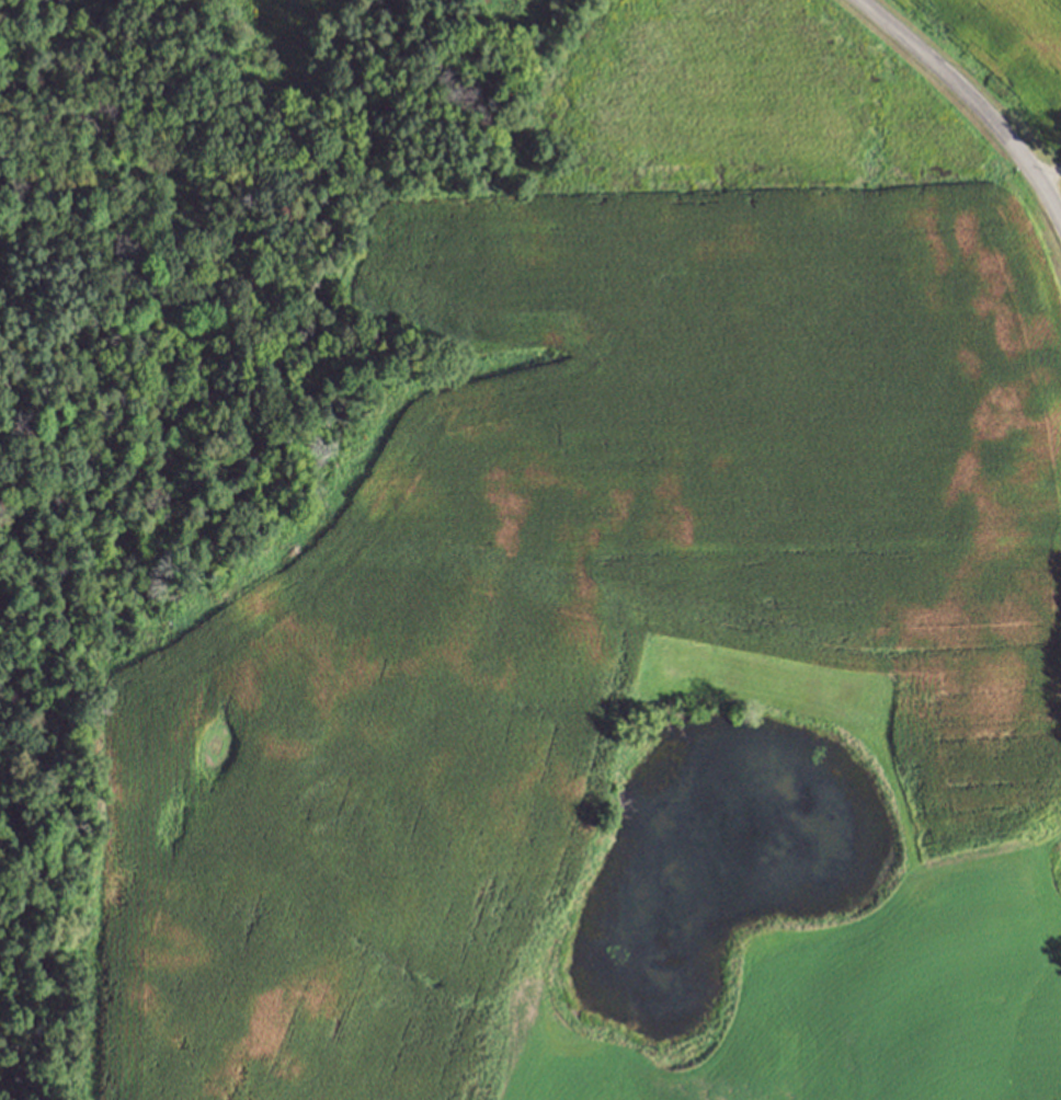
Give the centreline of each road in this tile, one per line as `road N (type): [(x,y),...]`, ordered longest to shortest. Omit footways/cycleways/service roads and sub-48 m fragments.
road 1 (residential): [(1060,231),(997,129),(856,0)]

